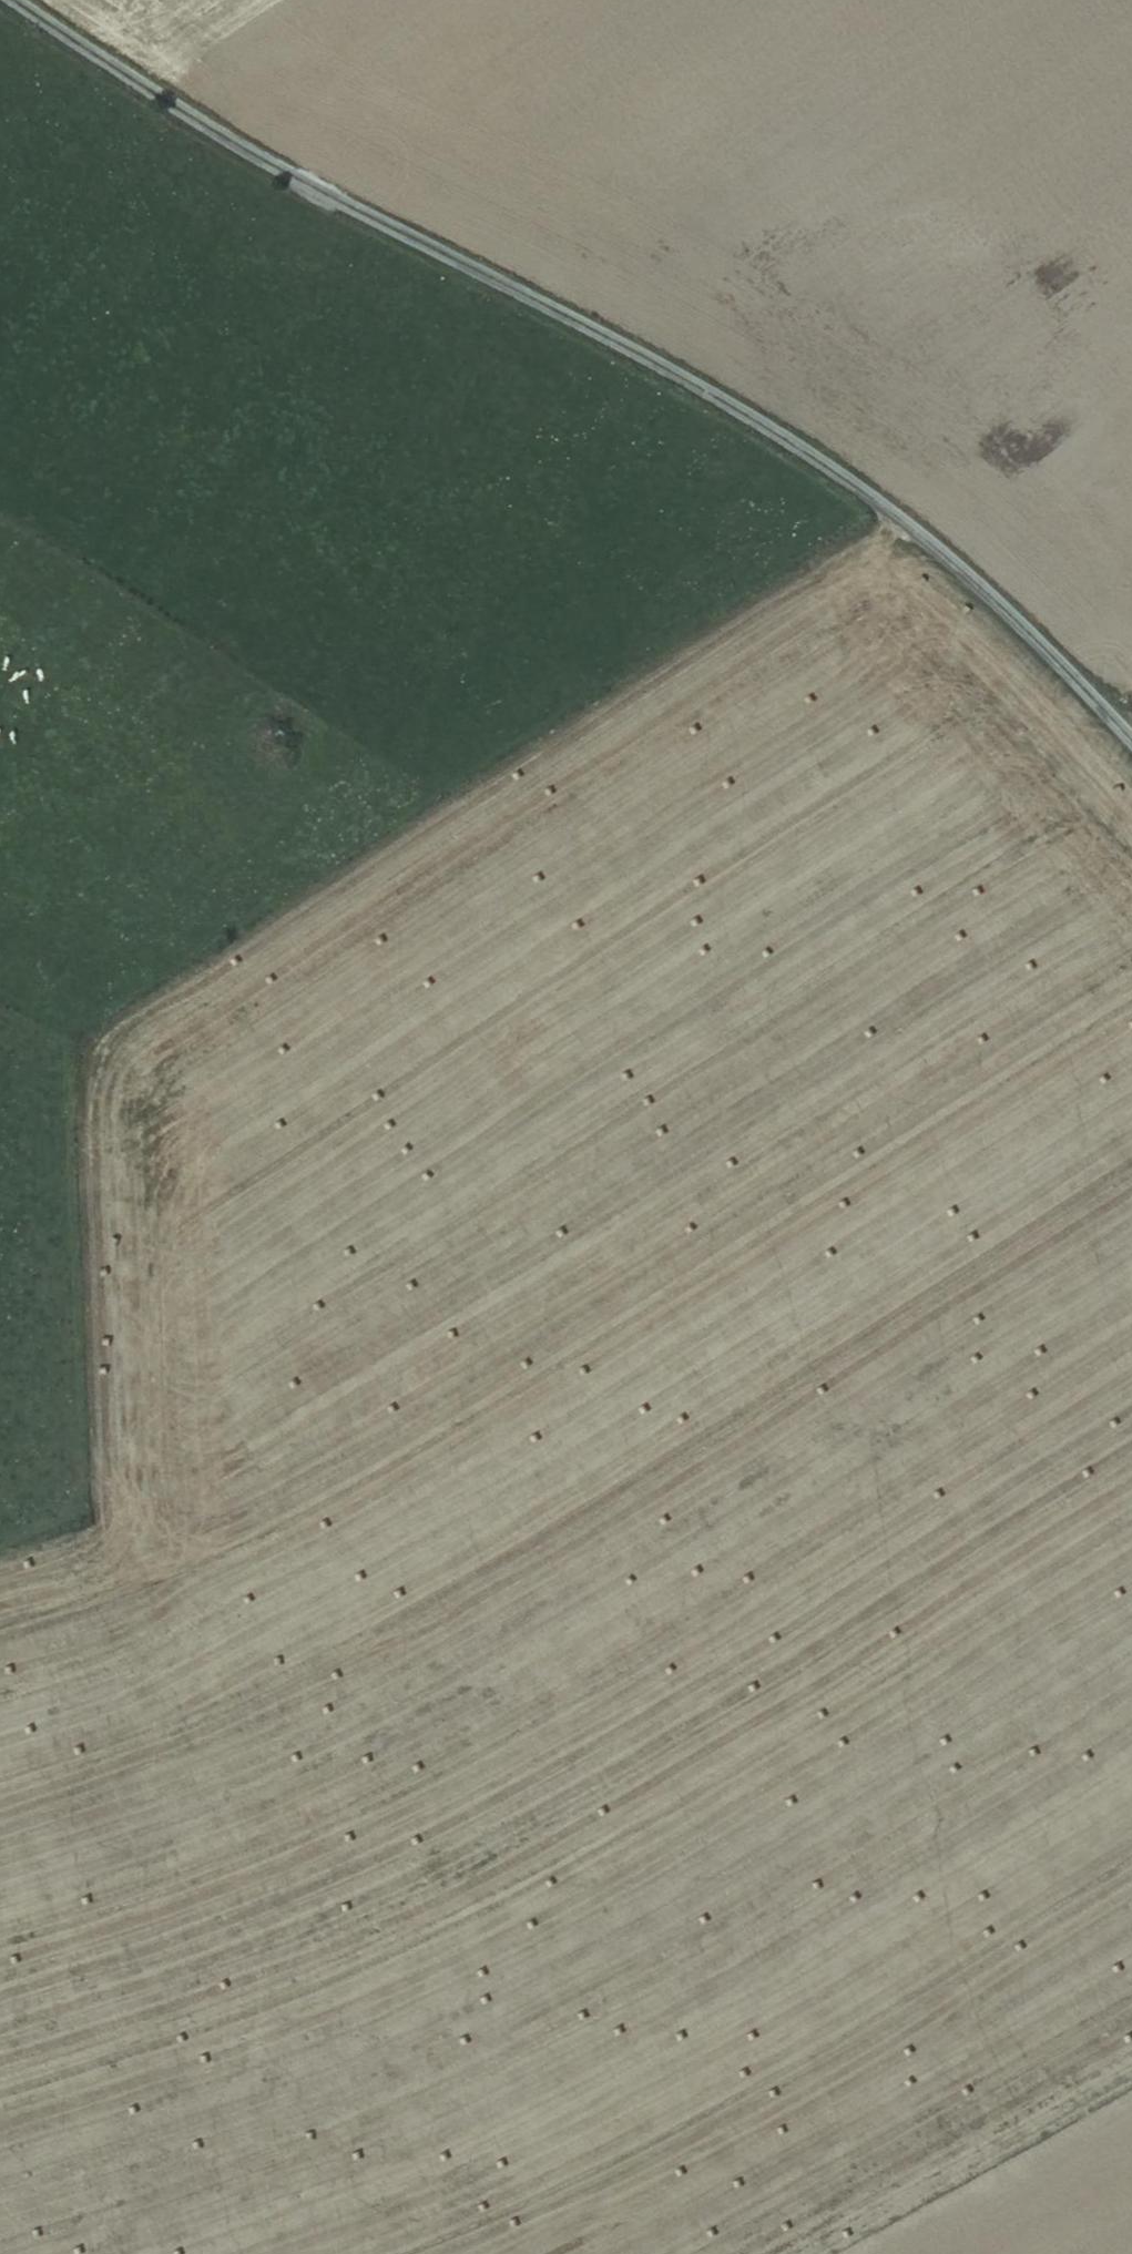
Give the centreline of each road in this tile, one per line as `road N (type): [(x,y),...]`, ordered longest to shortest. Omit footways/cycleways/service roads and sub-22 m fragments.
road 1 (unclassified): [(1131,743),(1032,630),(822,461),(569,313),(104,63),(9,0)]

